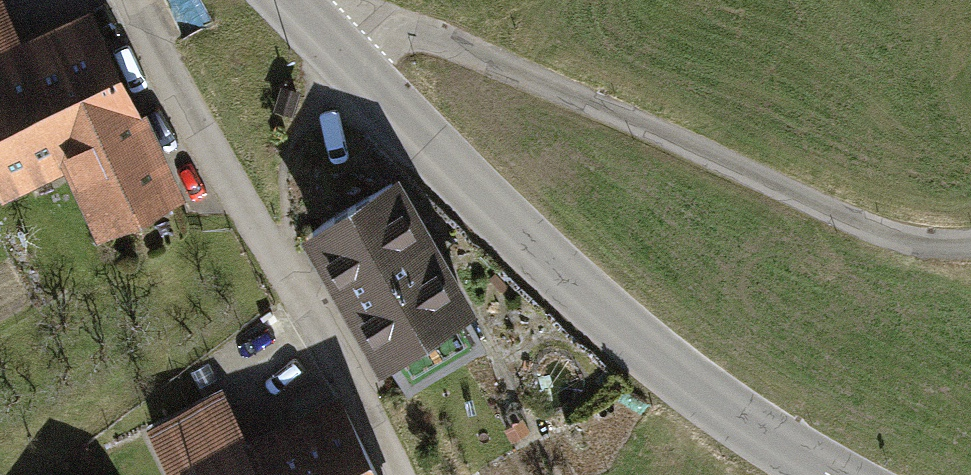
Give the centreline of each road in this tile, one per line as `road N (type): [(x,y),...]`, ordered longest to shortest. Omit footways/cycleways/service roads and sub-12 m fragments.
road 1 (residential): [(328,47),(417,28),(882,233),(970,244)]
road 2 (tertiary): [(328,47),(559,278),(667,371),(834,474)]
road 3 (unclassified): [(131,0),(170,86),(395,474)]

